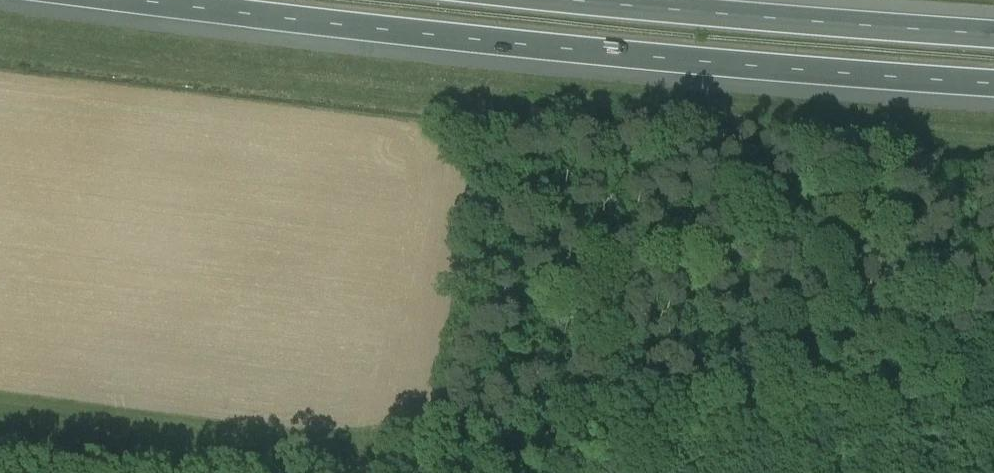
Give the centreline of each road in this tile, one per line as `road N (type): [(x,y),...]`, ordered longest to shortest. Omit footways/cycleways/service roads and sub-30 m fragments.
road 1 (motorway): [(126,0),(993,84)]
road 2 (track): [(450,472),(993,360)]
road 3 (motorway): [(993,36),(567,0)]

